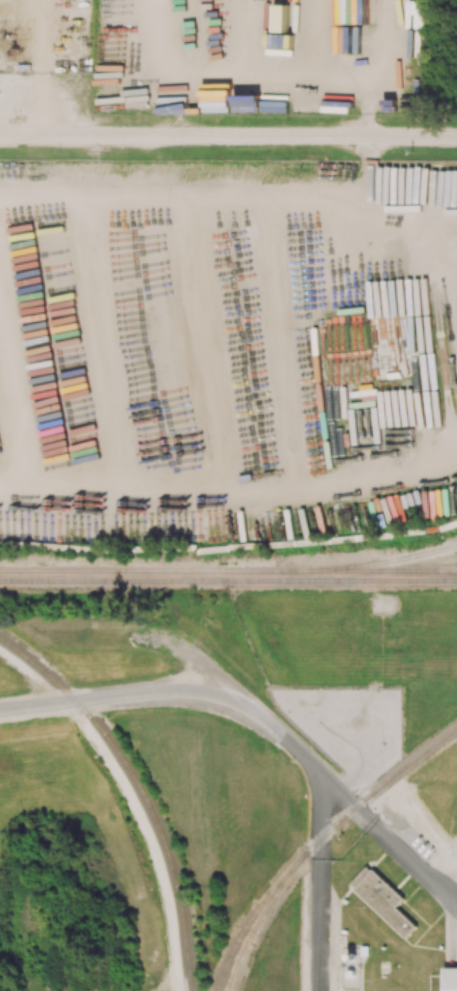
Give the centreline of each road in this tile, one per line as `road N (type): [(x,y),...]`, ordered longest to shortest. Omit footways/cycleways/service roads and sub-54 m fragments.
road 1 (tertiary): [(0,134),(456,134)]

